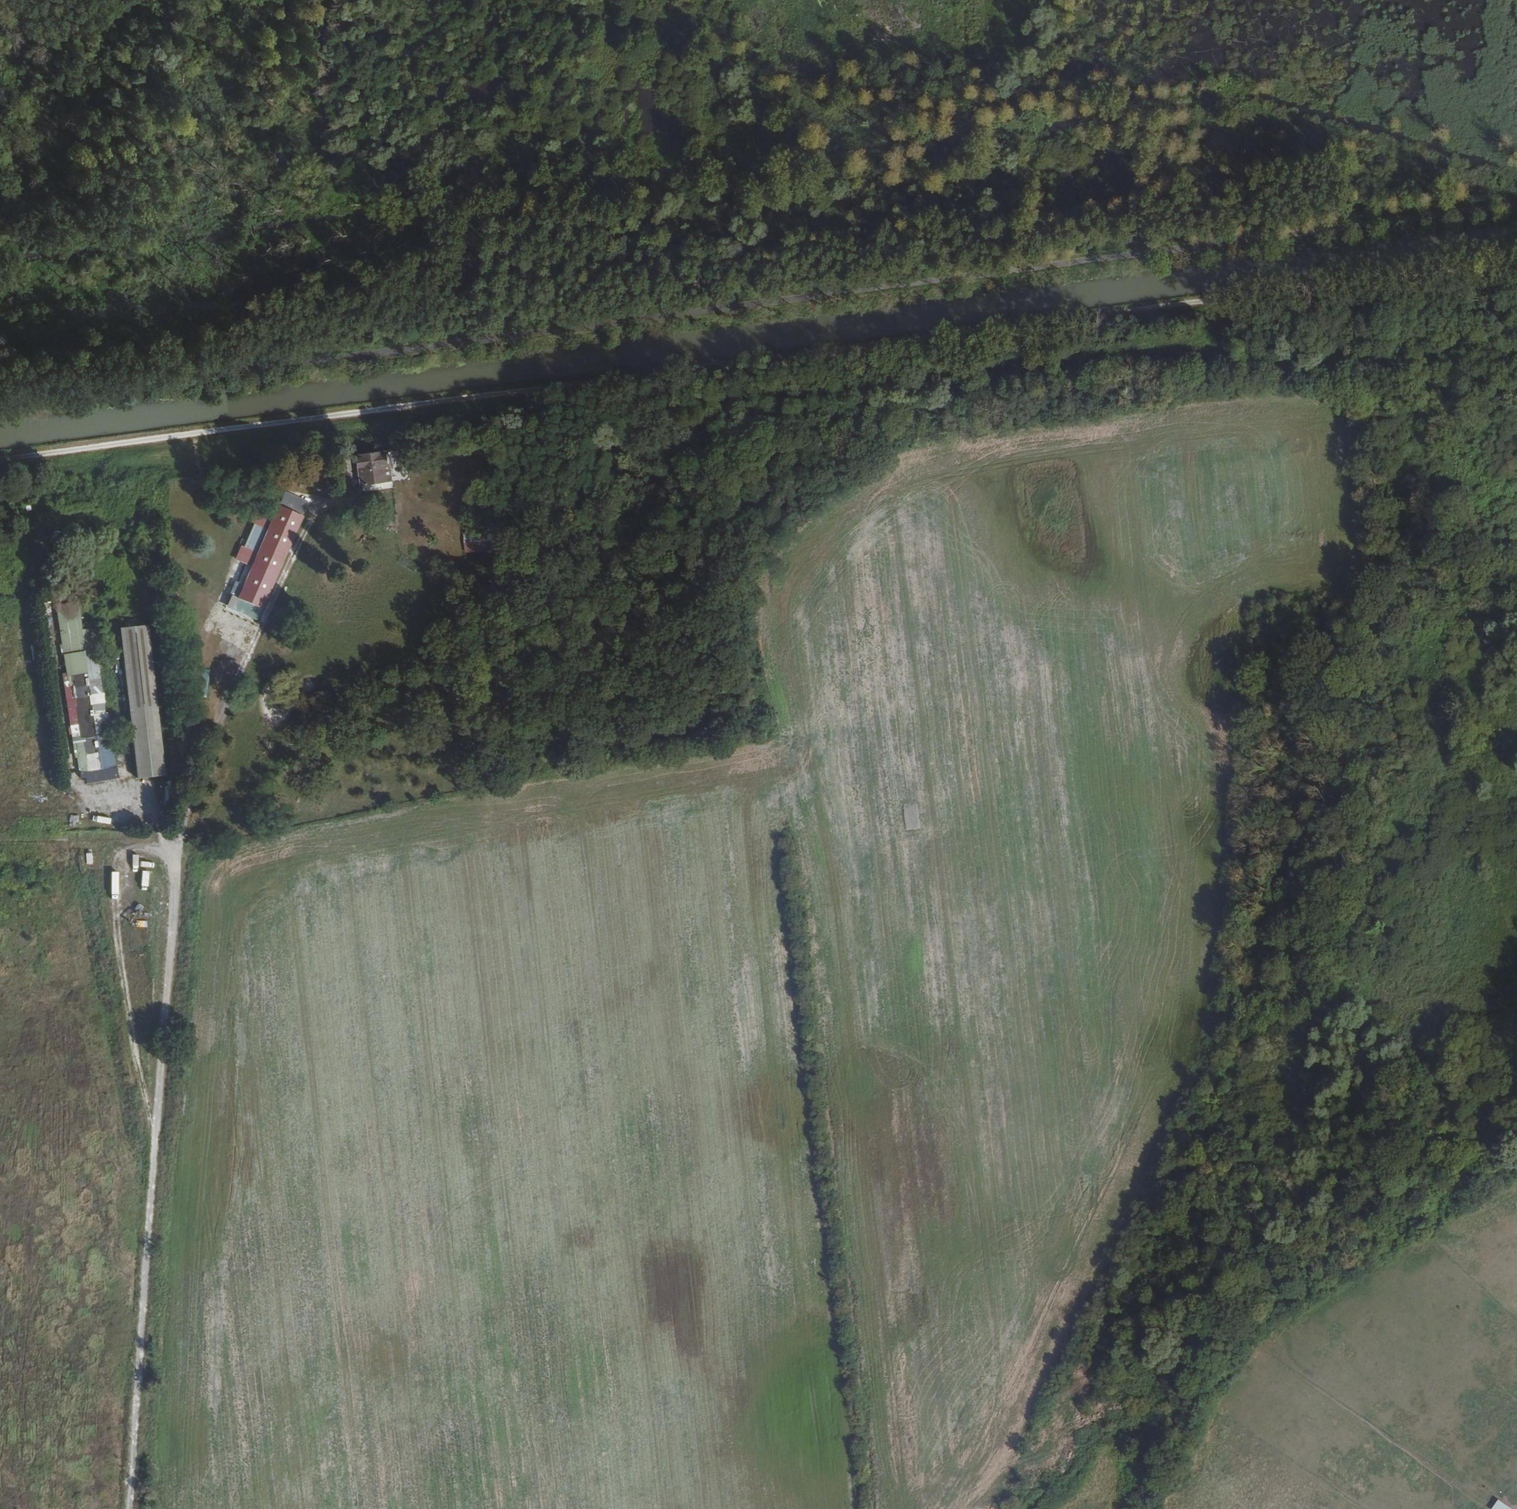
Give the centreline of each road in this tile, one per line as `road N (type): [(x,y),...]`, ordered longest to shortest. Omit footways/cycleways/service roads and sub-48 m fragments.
road 1 (unclassified): [(176,859),(130,1508)]

